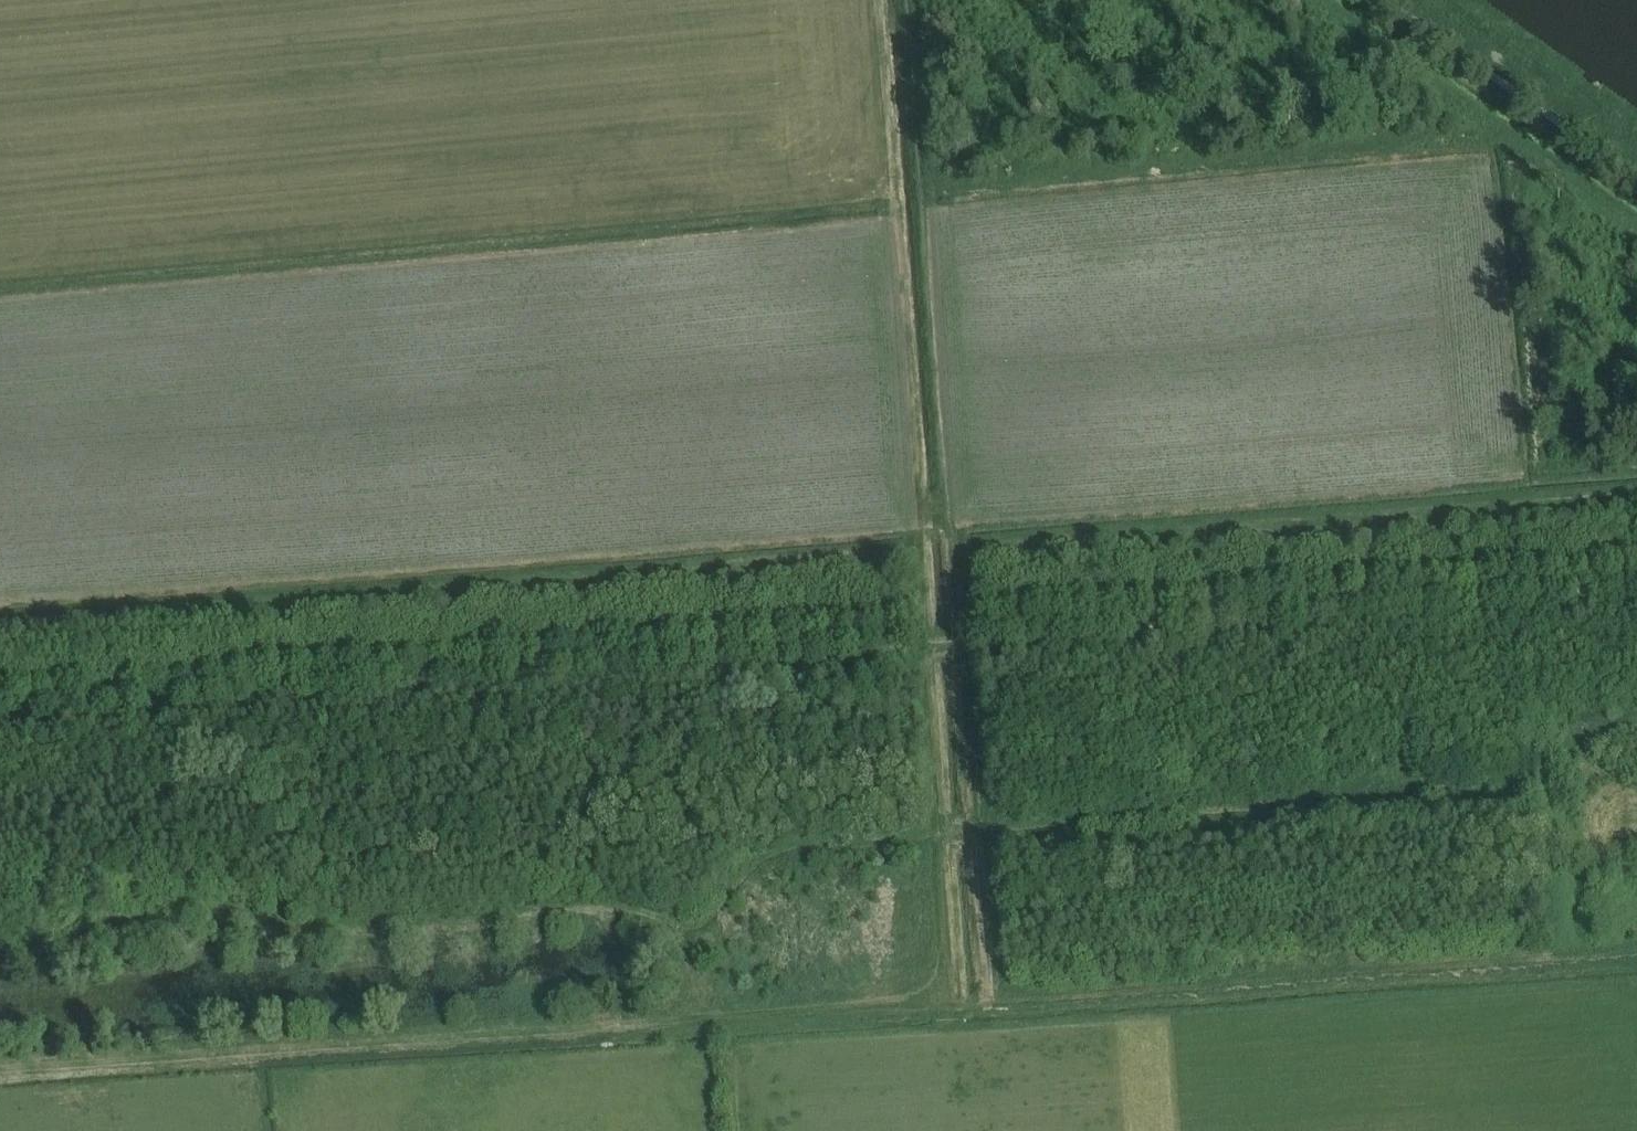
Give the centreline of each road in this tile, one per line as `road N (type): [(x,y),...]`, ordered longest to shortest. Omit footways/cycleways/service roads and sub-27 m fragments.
road 1 (track): [(1636,591),(0,721)]

